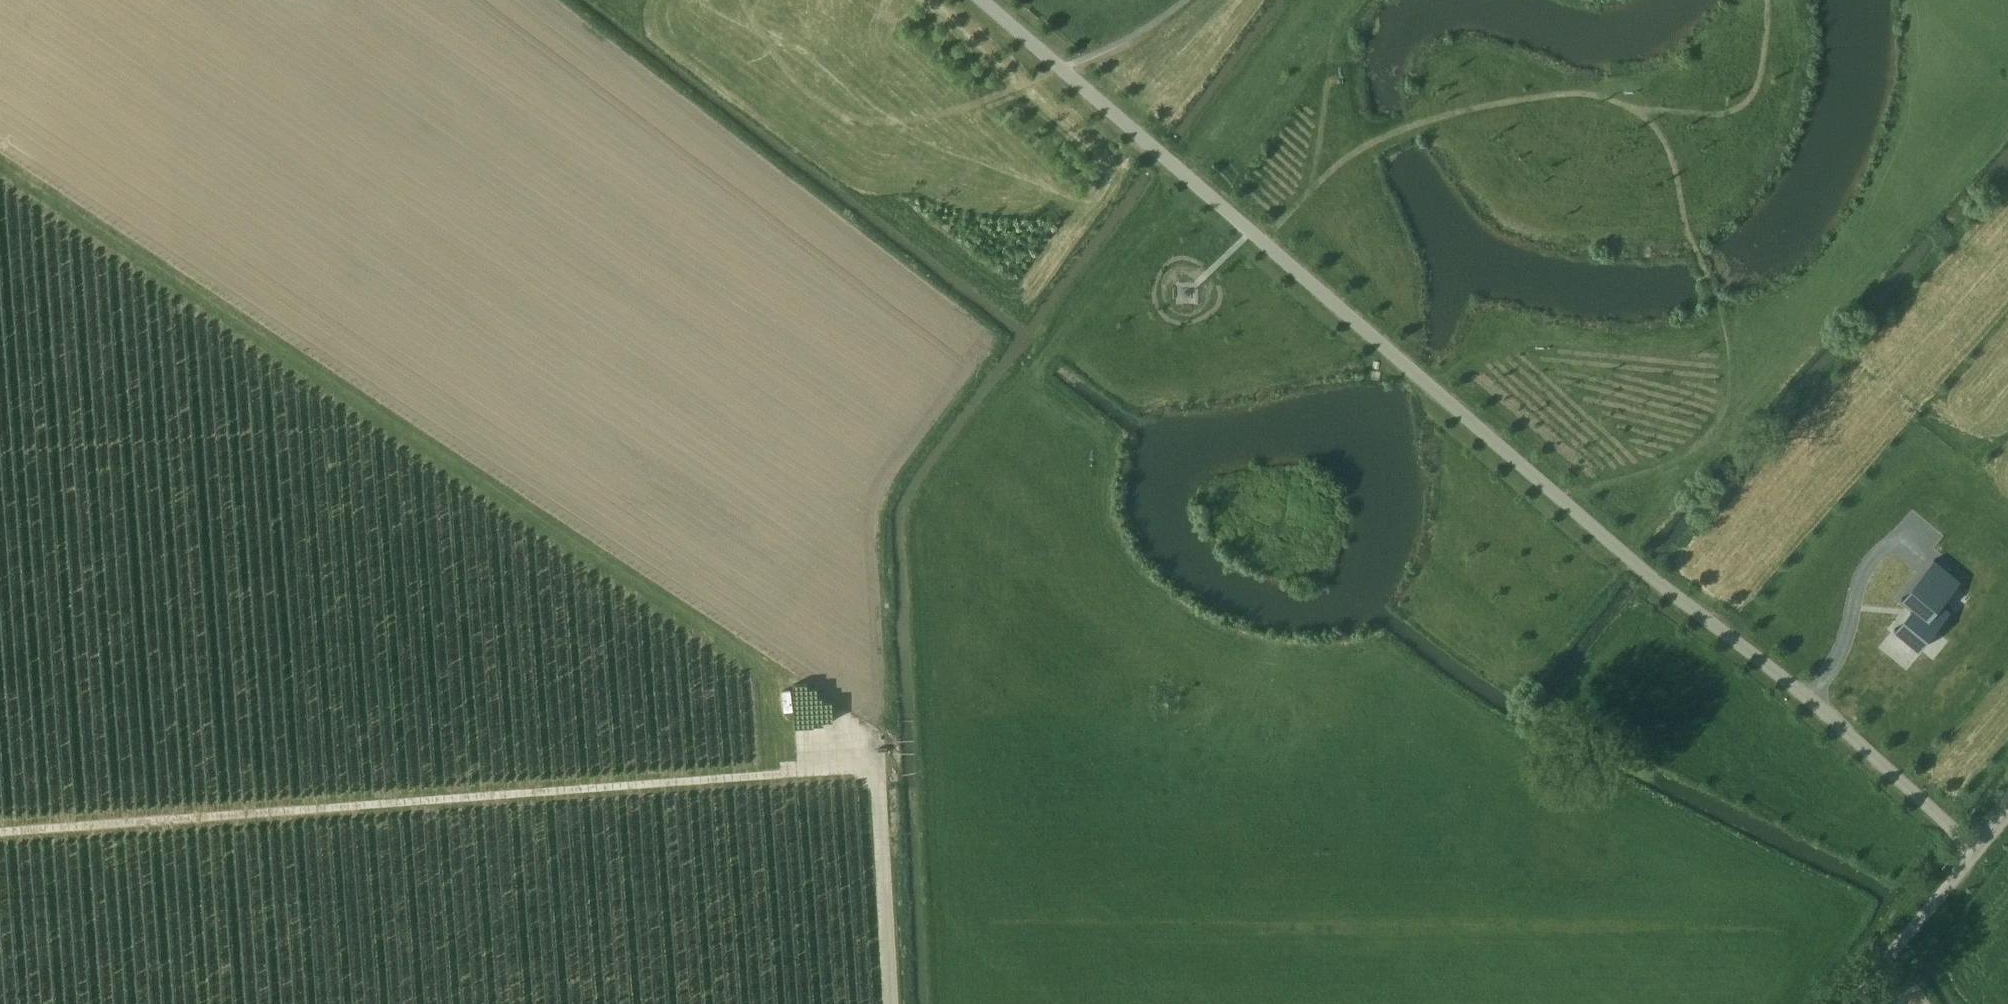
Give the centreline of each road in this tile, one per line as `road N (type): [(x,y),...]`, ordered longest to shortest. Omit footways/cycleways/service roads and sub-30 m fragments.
road 1 (unclassified): [(979,0),(1977,850)]
road 2 (unclassified): [(1841,1003),(1977,850)]

